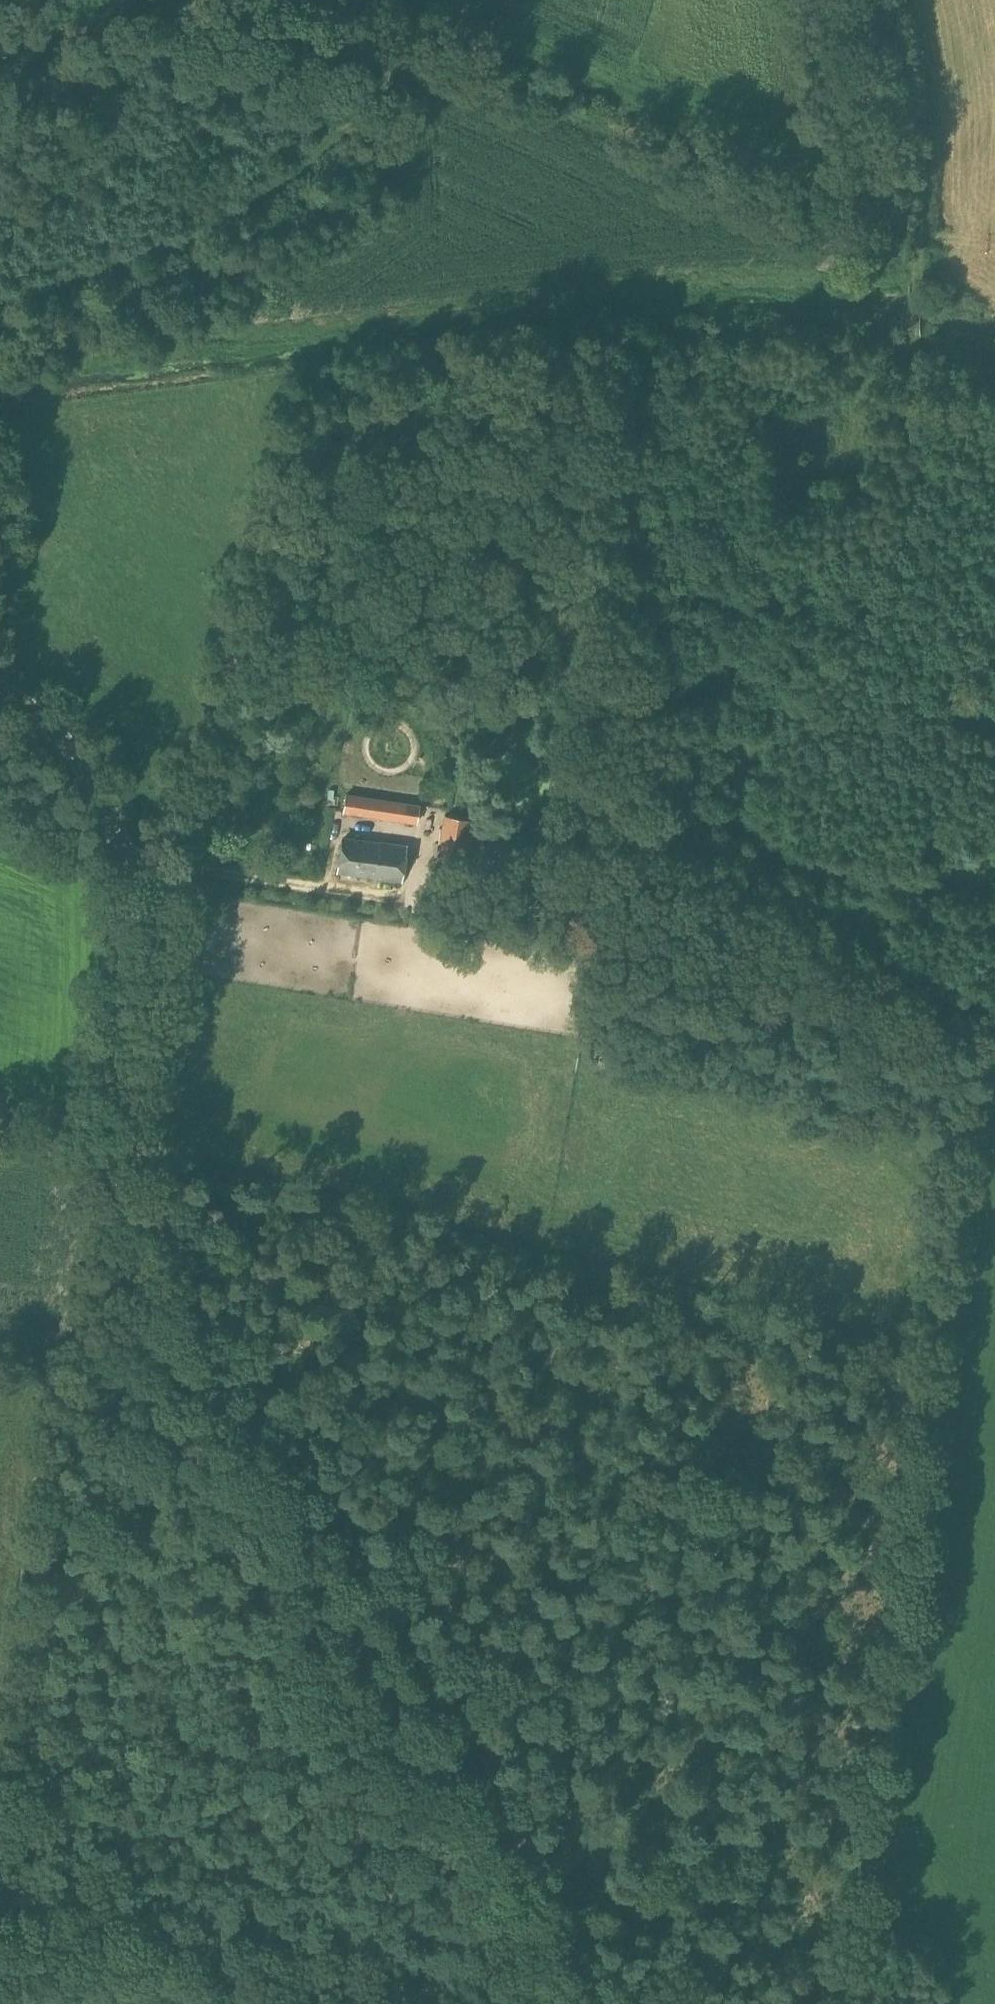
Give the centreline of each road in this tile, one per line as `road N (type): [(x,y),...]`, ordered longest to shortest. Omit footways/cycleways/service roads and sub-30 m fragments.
road 1 (unclassified): [(560,2003),(140,1256),(118,1180),(112,868),(87,780),(60,735),(0,689)]
road 2 (track): [(994,878),(875,878),(801,864),(762,839),(737,802),(738,766),(758,726),(852,625),(899,554),(915,495),(911,326),(923,123),(902,0)]
road 3 (track): [(462,2003),(0,1894)]

